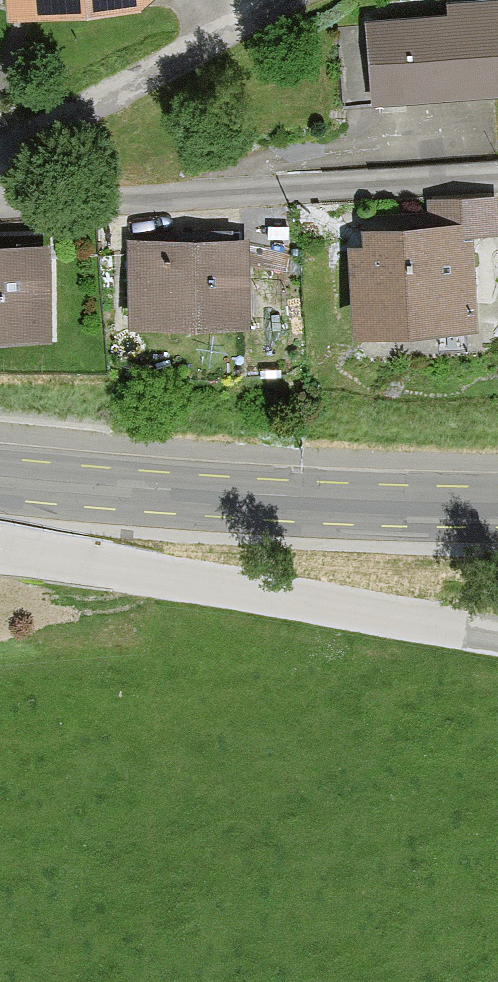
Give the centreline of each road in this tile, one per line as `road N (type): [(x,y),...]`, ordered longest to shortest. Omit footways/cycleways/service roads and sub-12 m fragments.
road 1 (tertiary): [(0,548),(497,631)]
road 2 (secondary): [(497,505),(0,479)]

